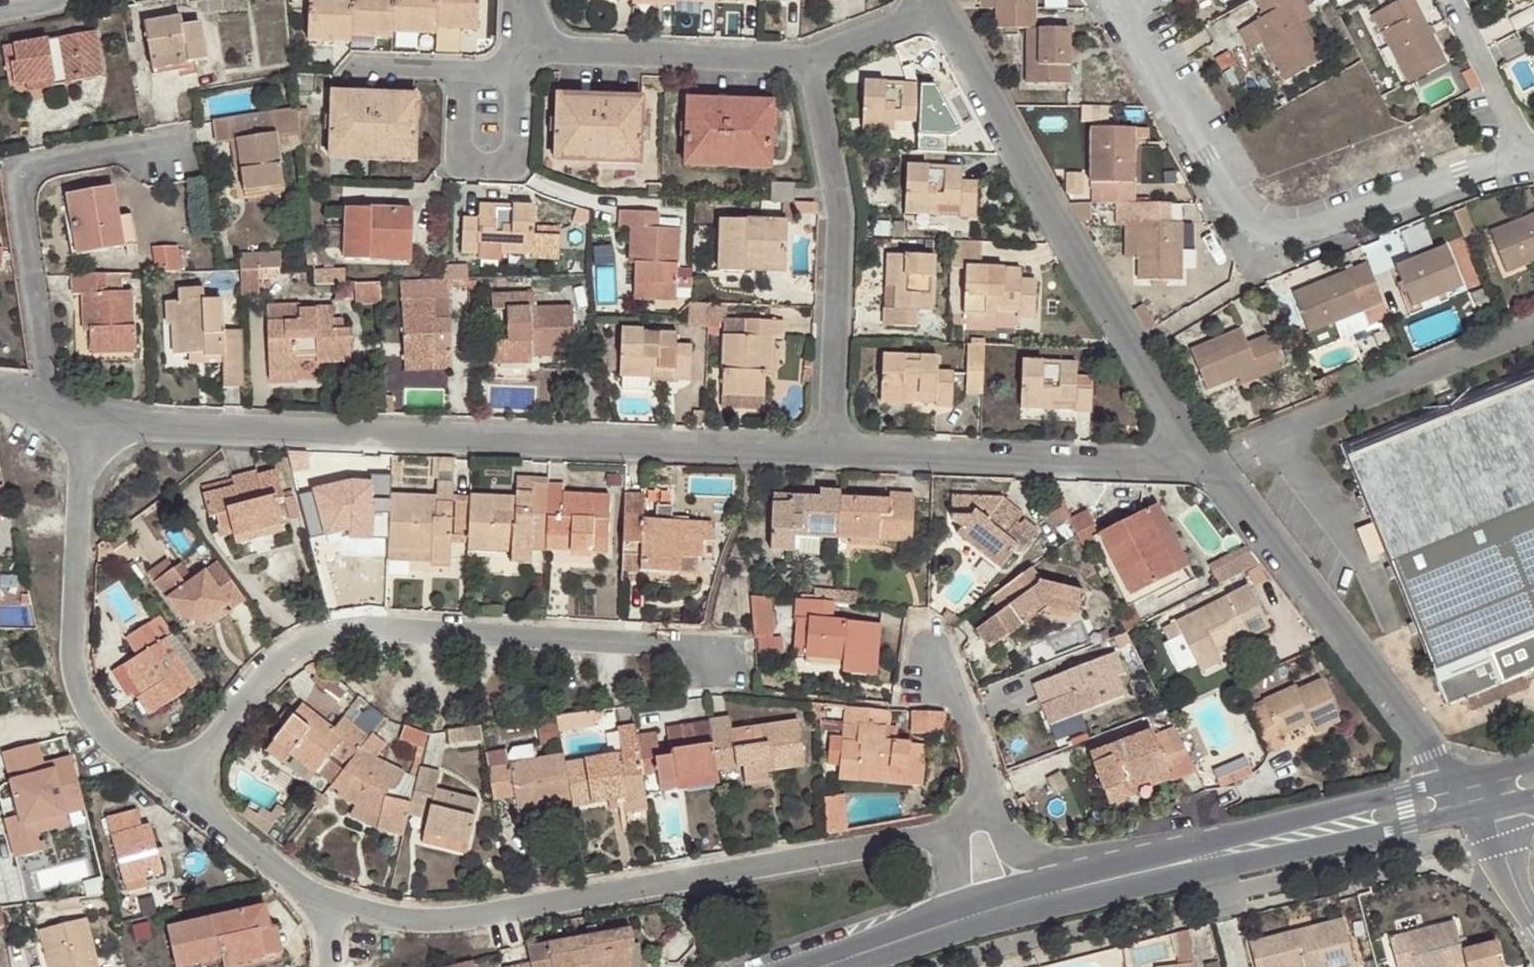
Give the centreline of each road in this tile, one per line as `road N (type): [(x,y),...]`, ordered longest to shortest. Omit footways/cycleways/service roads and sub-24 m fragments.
road 1 (residential): [(945,829),(454,920),(324,910),(172,788)]
road 2 (residential): [(83,419),(833,453)]
road 3 (residential): [(731,653),(376,625),(333,633),(299,647),(172,788)]
road 4 (residential): [(1128,0),(1262,237),(1529,151)]
road 5 (residential): [(939,9),(1201,462)]
road 6 (residential): [(1201,462),(1469,794)]
road 7 (tertiary): [(1054,887),(1469,794)]
road 8 (residential): [(172,788),(84,710),(68,655),(83,419)]
road 9 (residential): [(176,139),(15,165),(43,396)]
road 10 (residential): [(833,453),(842,216),(814,63)]
road 11 (residential): [(833,453),(1201,462)]
road 12 (residential): [(532,48),(814,63)]
road 13 (residential): [(461,73),(457,168),(518,170),(522,75)]
road 14 (residential): [(1453,0),(1529,151)]
road 15 (residential): [(993,810),(943,655)]
road 16 (residential): [(814,63),(939,9)]
road 17 (residential): [(1469,794),(1533,894)]

